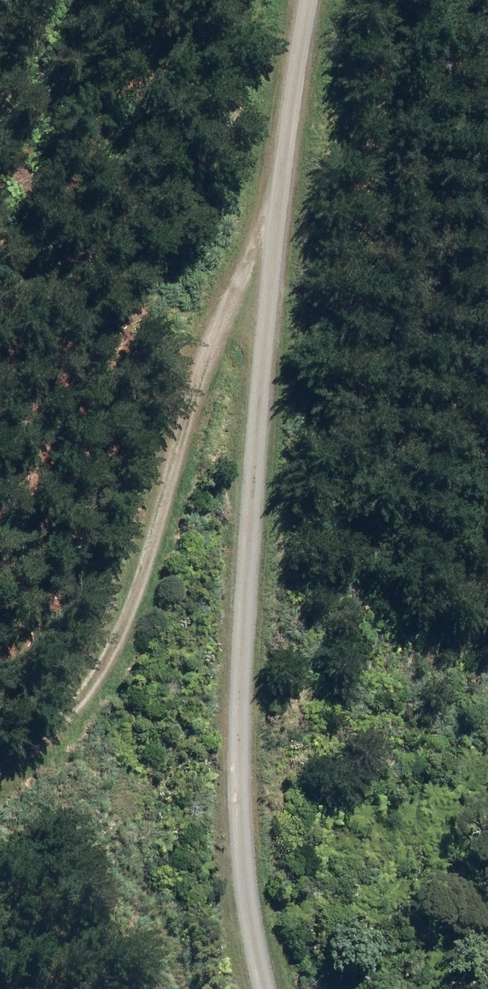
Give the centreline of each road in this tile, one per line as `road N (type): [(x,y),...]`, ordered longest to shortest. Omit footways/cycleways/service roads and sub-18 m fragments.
road 1 (track): [(266,988),(248,899),(237,772),(267,265),(308,0)]
road 2 (track): [(267,265),(205,360),(142,582),(103,653),(43,730),(0,768)]

